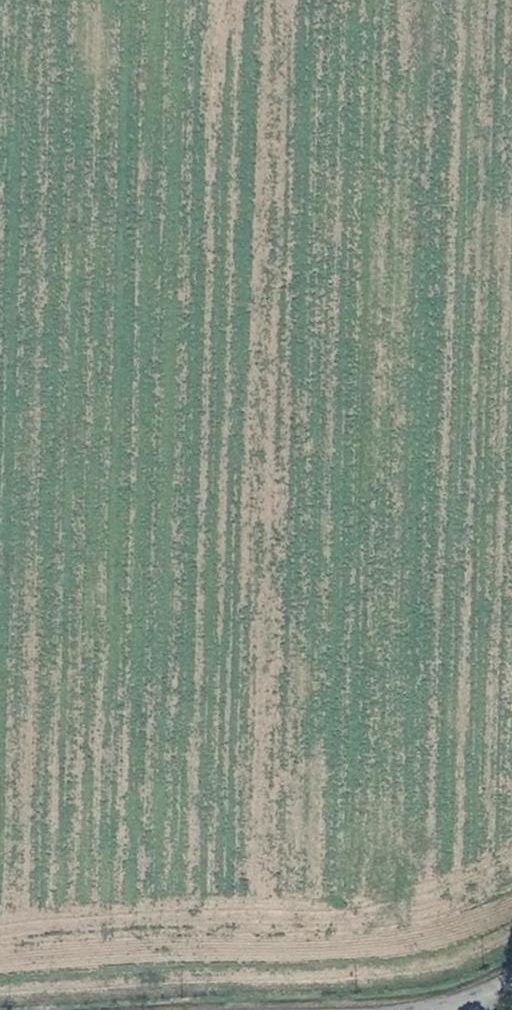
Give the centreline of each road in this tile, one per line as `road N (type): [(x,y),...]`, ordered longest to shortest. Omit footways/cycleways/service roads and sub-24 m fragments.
road 1 (unclassified): [(511,975),(440,999),(344,1009)]

